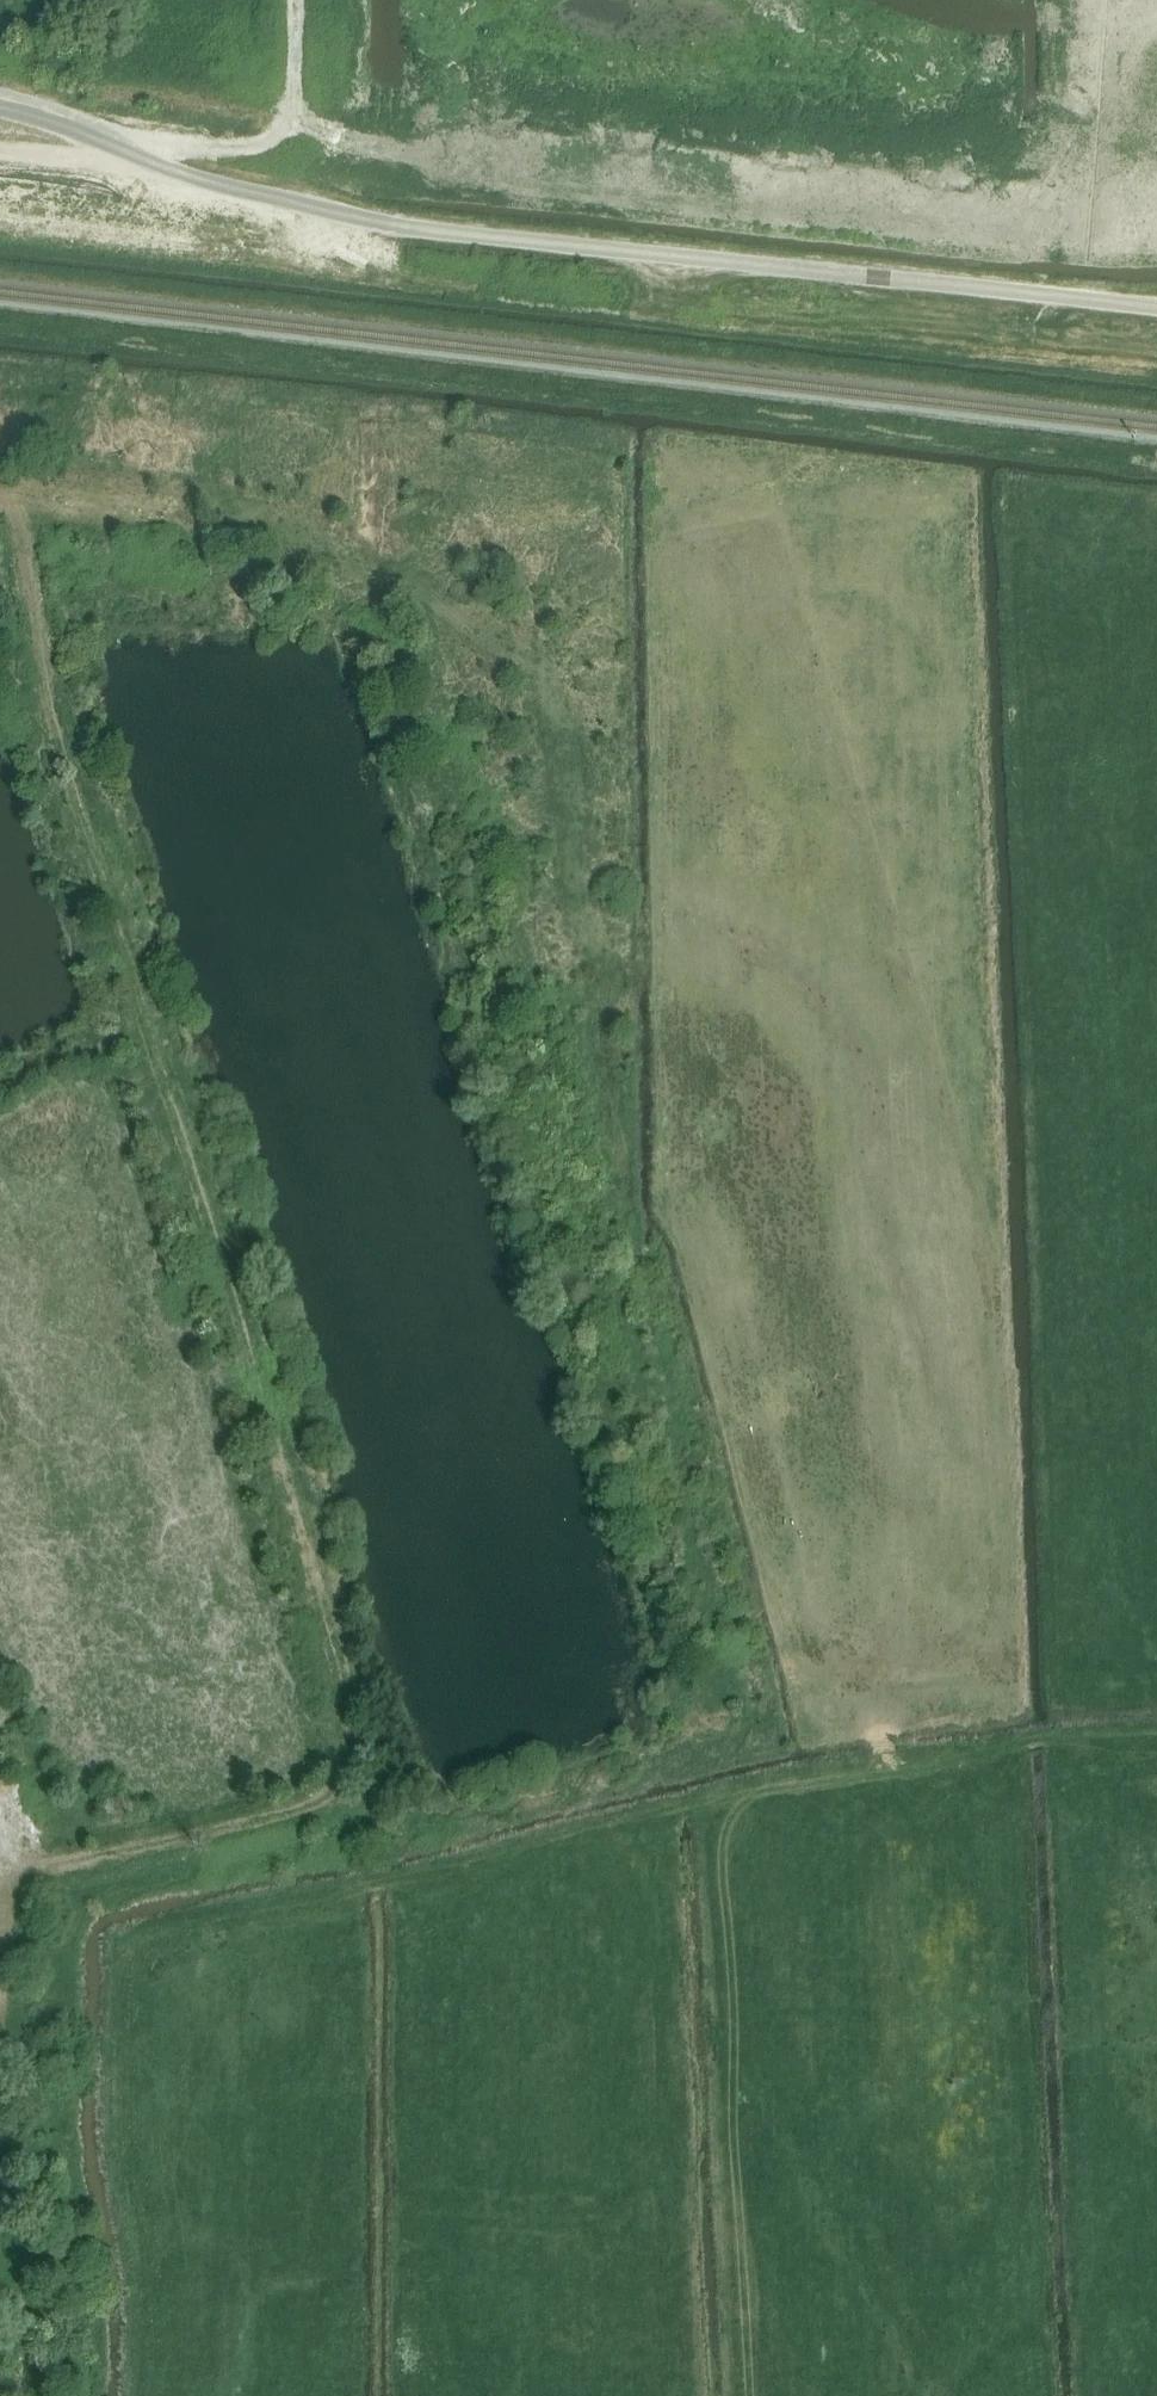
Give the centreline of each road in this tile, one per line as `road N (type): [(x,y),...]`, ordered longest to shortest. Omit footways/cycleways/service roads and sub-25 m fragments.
road 1 (track): [(0,109),(195,179),(445,232),(1156,307)]
road 2 (track): [(0,1927),(5,1800)]

